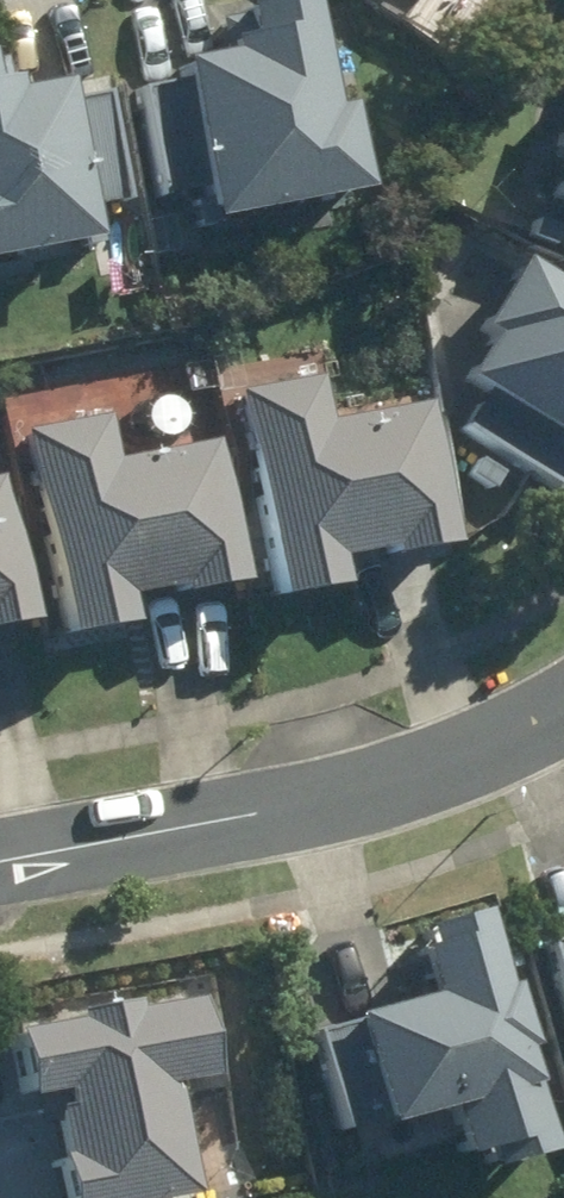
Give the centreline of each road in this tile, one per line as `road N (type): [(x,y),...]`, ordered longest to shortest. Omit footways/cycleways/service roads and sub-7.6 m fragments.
road 1 (residential): [(0,867),(358,801),(563,707)]

